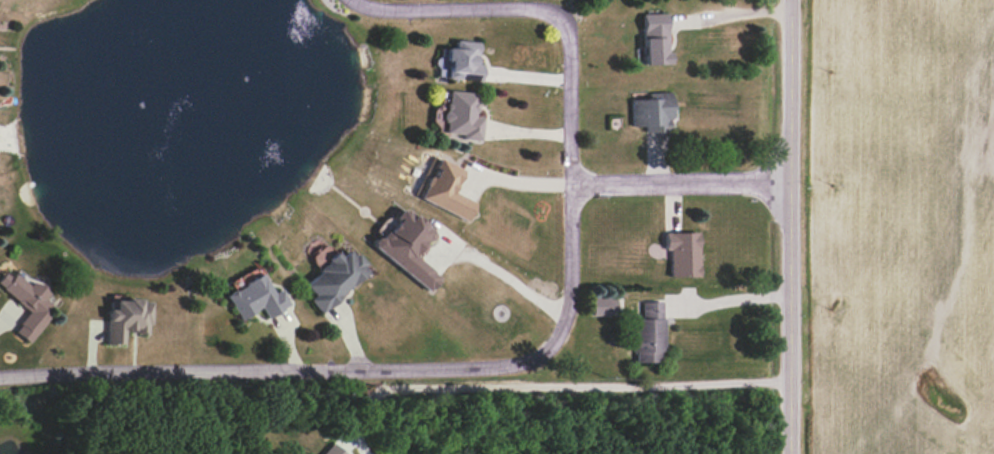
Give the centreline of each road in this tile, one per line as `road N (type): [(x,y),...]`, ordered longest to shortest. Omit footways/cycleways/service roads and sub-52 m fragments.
road 1 (residential): [(353,0),(532,8),(566,22),(574,185),(567,321),(544,352),(477,368),(0,384)]
road 2 (tertiary): [(791,0),(791,453)]
road 3 (residential): [(791,179),(574,185)]

